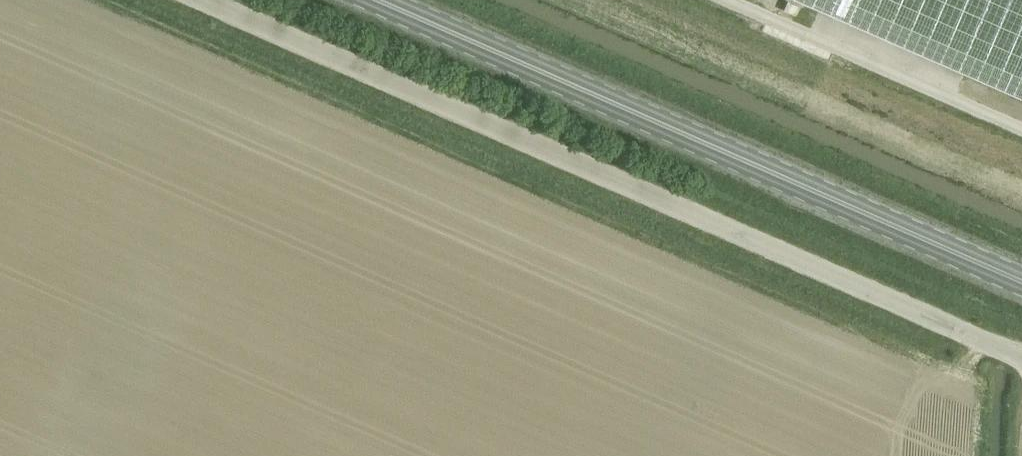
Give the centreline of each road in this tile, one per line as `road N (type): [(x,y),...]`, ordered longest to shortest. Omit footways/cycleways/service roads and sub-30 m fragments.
road 1 (unclassified): [(1021,362),(195,0)]
road 2 (primary): [(1021,283),(374,0)]

